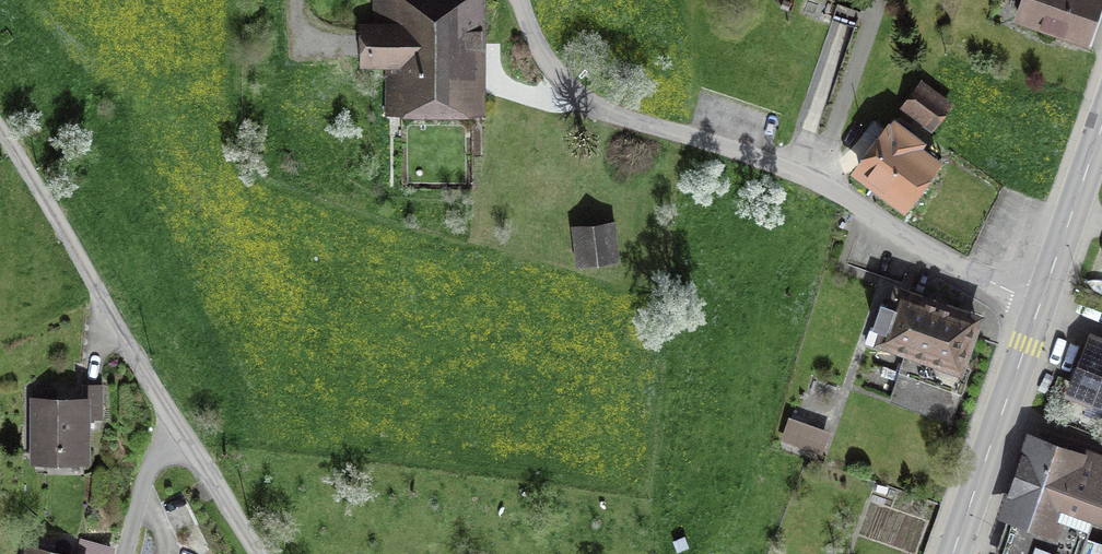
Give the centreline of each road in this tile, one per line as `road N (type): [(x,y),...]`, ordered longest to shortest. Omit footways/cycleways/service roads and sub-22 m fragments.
road 1 (unclassified): [(1041,302),(965,269),(815,182),(598,105),(546,59),(520,0)]
road 2 (unclassified): [(187,435),(0,129)]
road 3 (secondary): [(1041,302),(952,553)]
road 4 (secondary): [(1101,129),(1041,302)]
road 5 (unclassified): [(259,553),(187,435)]
road 6 (residential): [(126,553),(147,472),(187,435)]

